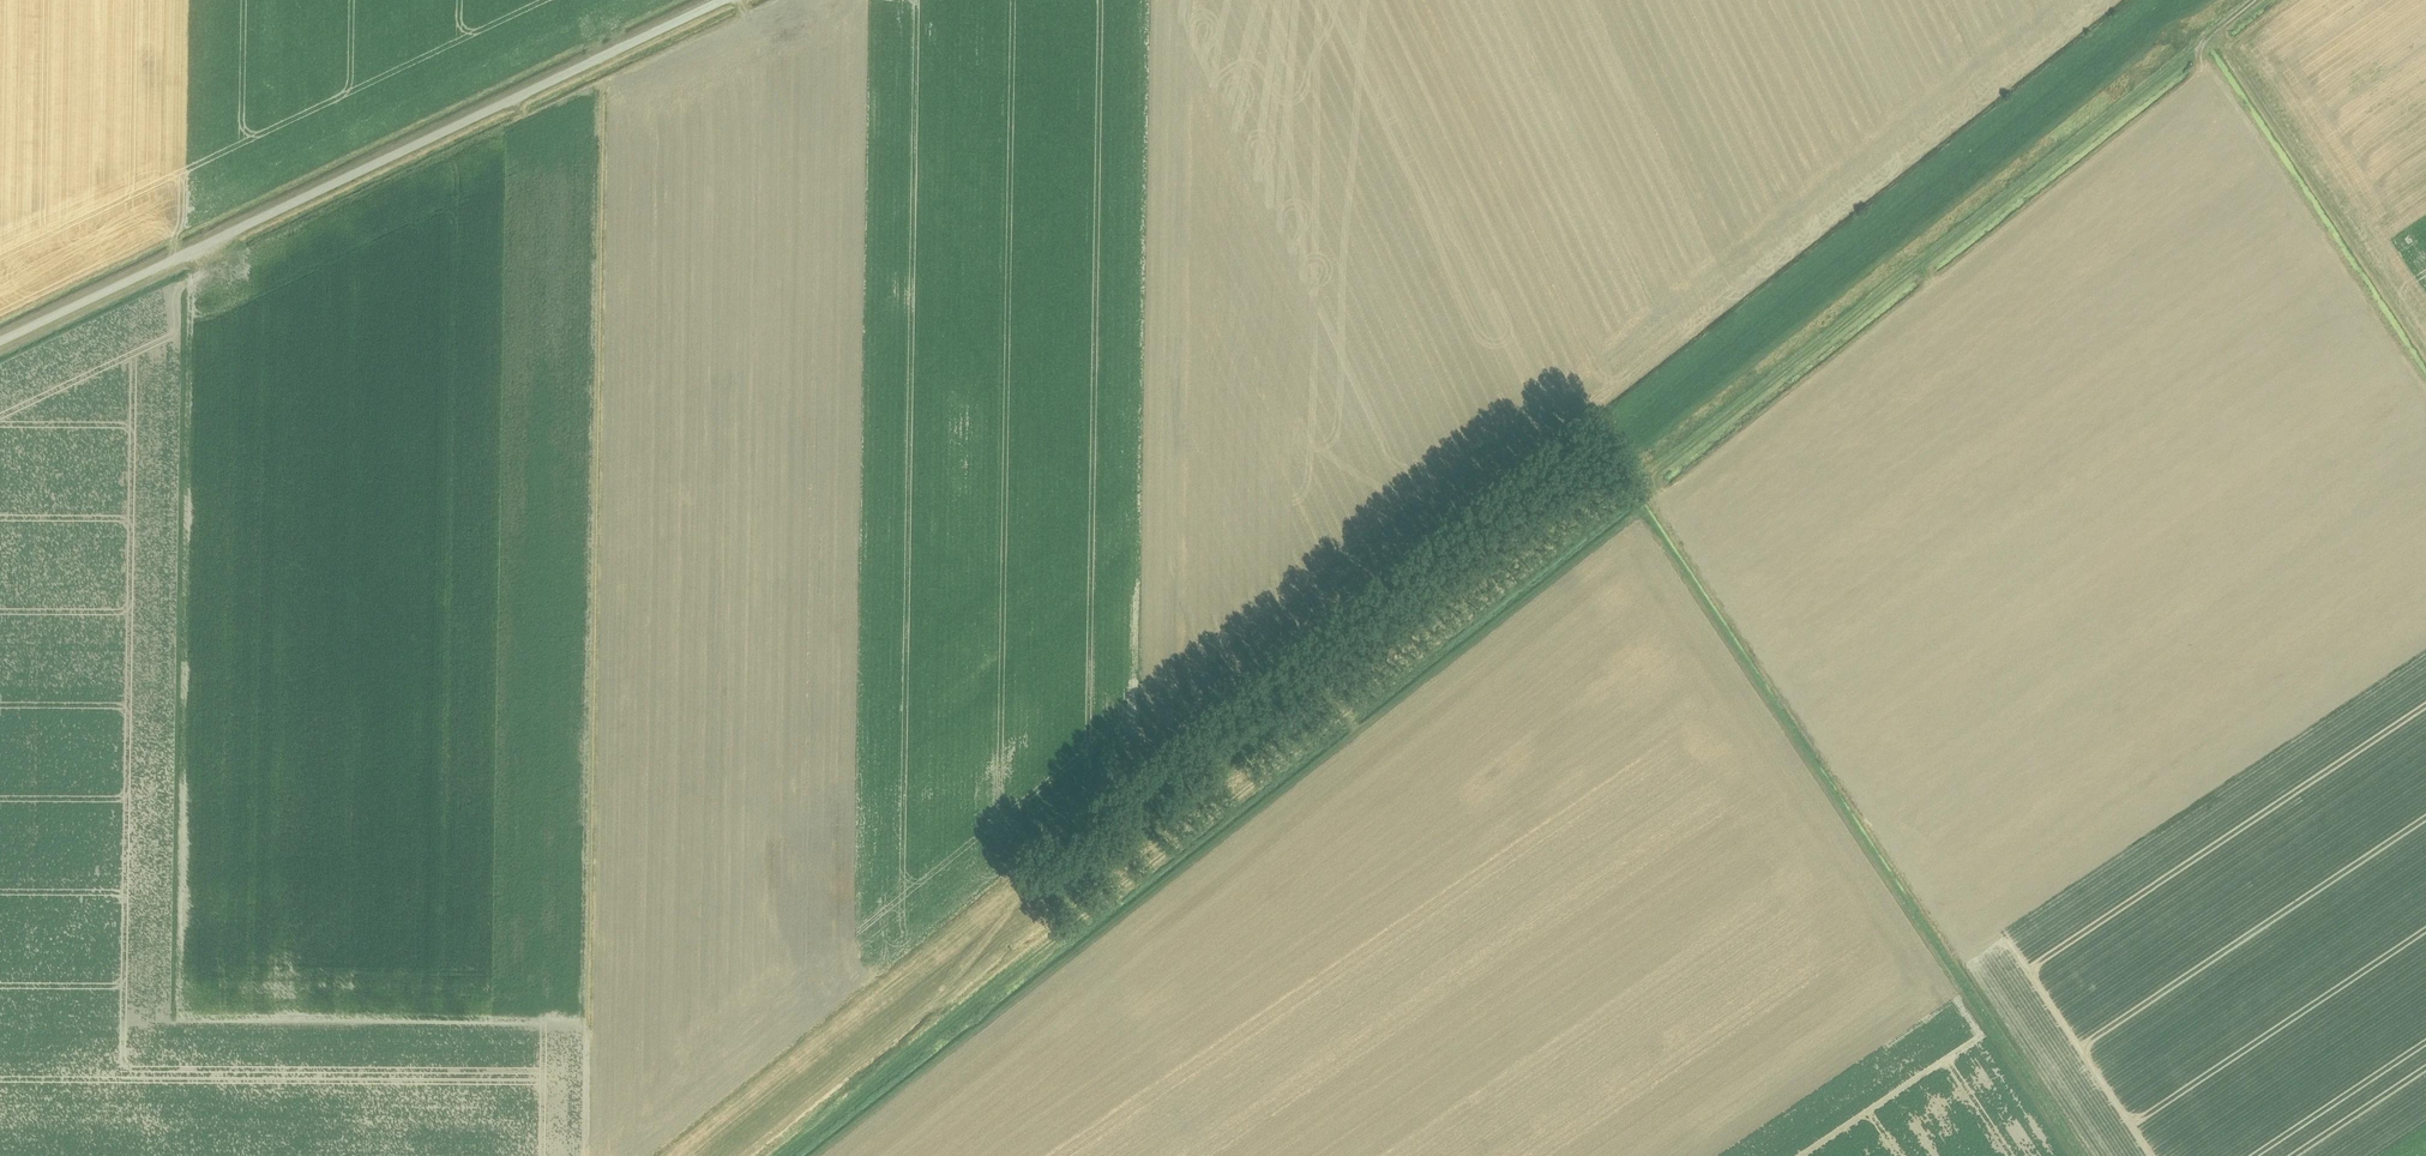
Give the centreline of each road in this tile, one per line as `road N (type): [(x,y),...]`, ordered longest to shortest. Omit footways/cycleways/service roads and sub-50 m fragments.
road 1 (track): [(782,1155),(2256,0)]
road 2 (unclassified): [(0,342),(726,0)]

